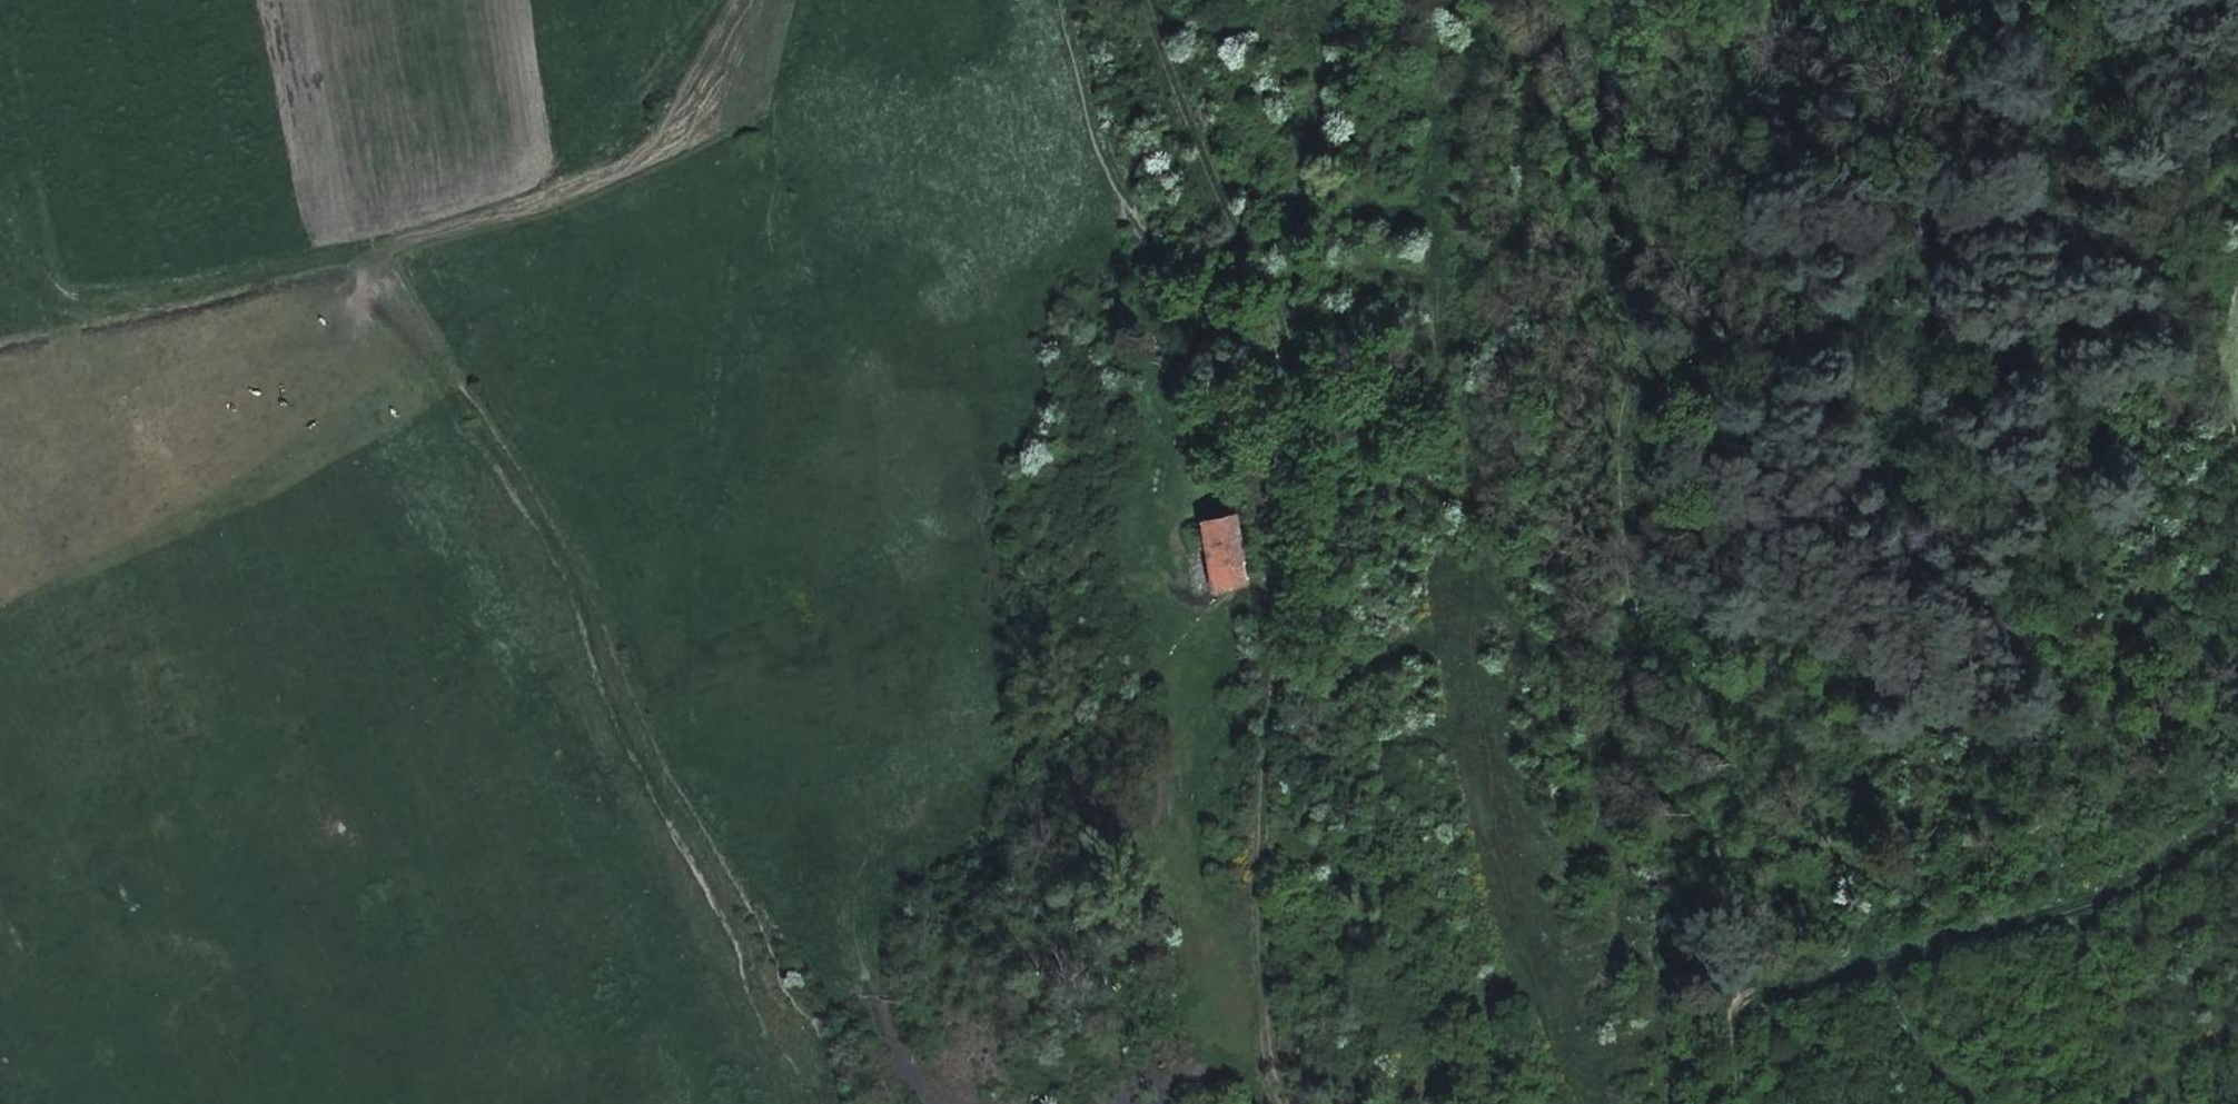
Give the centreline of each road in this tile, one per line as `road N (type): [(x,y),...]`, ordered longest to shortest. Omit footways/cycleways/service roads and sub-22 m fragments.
road 1 (track): [(1288,1103),(1267,762),(1296,364),(1143,0)]
road 2 (track): [(2237,811),(2097,893),(1737,992)]

